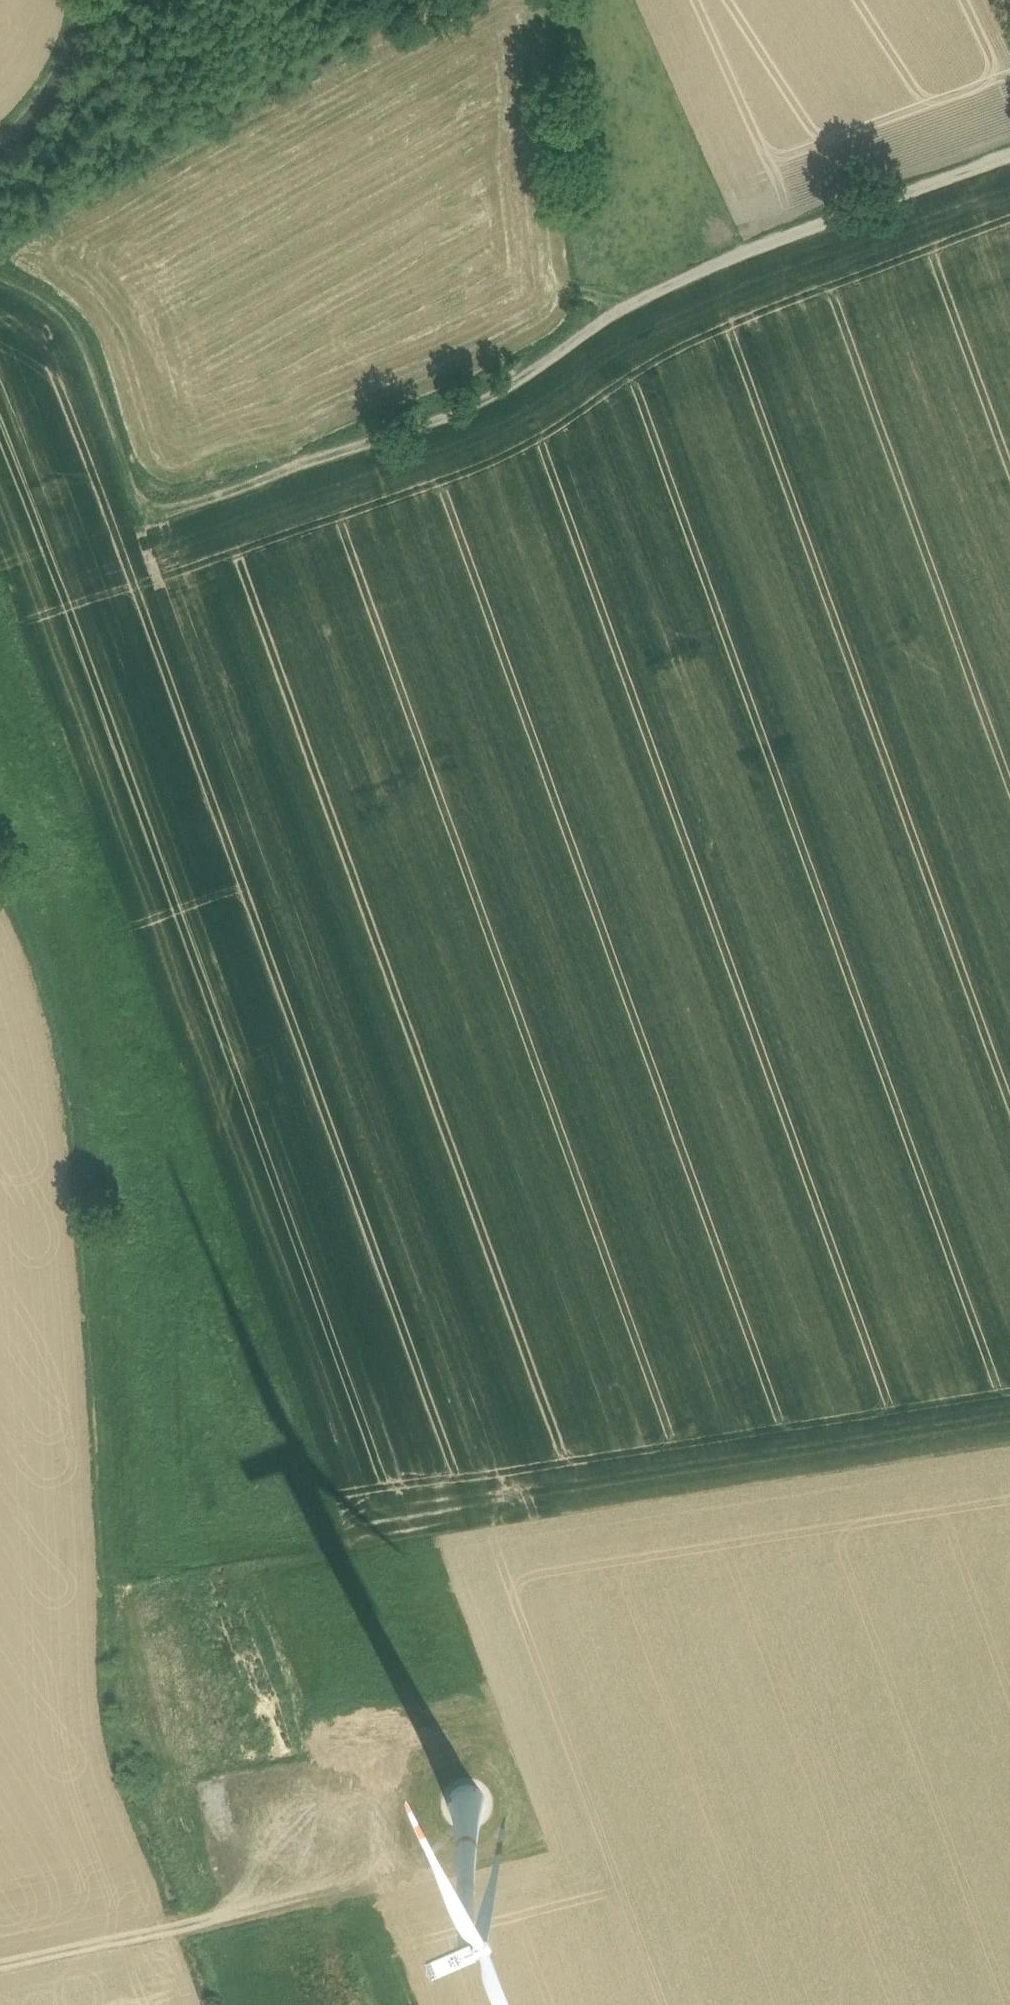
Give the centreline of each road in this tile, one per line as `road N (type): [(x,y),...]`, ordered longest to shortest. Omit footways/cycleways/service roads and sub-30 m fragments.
road 1 (track): [(1009,158),(715,264),(622,311),(567,358),(460,413),(142,518),(60,308),(0,277)]
road 2 (track): [(0,1960),(350,1880)]

